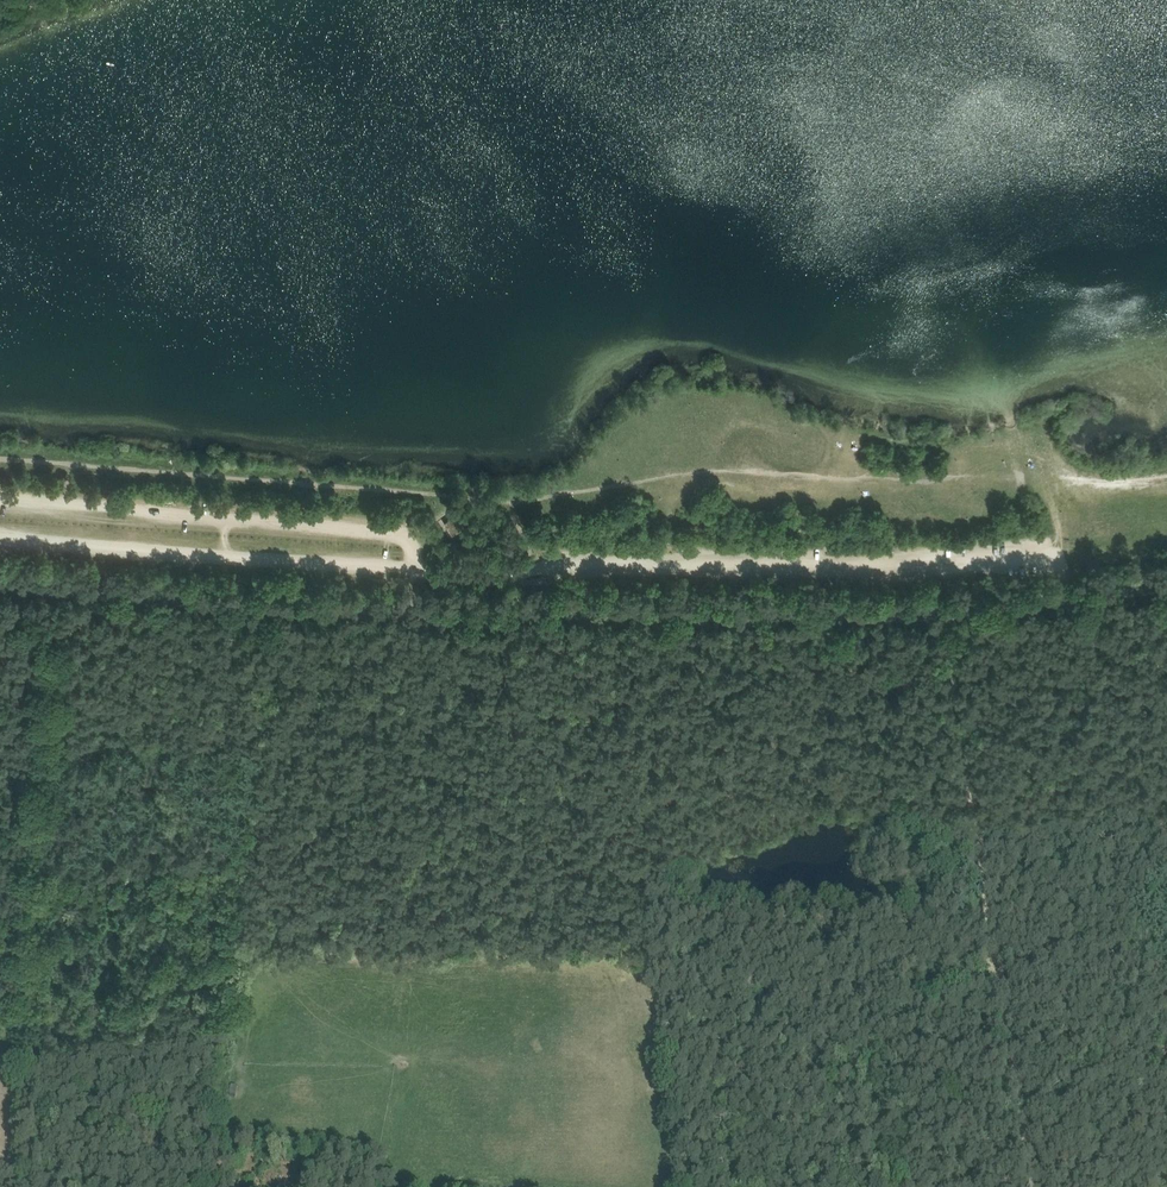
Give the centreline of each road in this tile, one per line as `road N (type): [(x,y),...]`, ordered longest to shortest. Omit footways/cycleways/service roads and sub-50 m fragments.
road 1 (unclassified): [(1166,584),(953,612),(853,615),(284,610),(0,588)]
road 2 (track): [(1035,1186),(953,612)]

